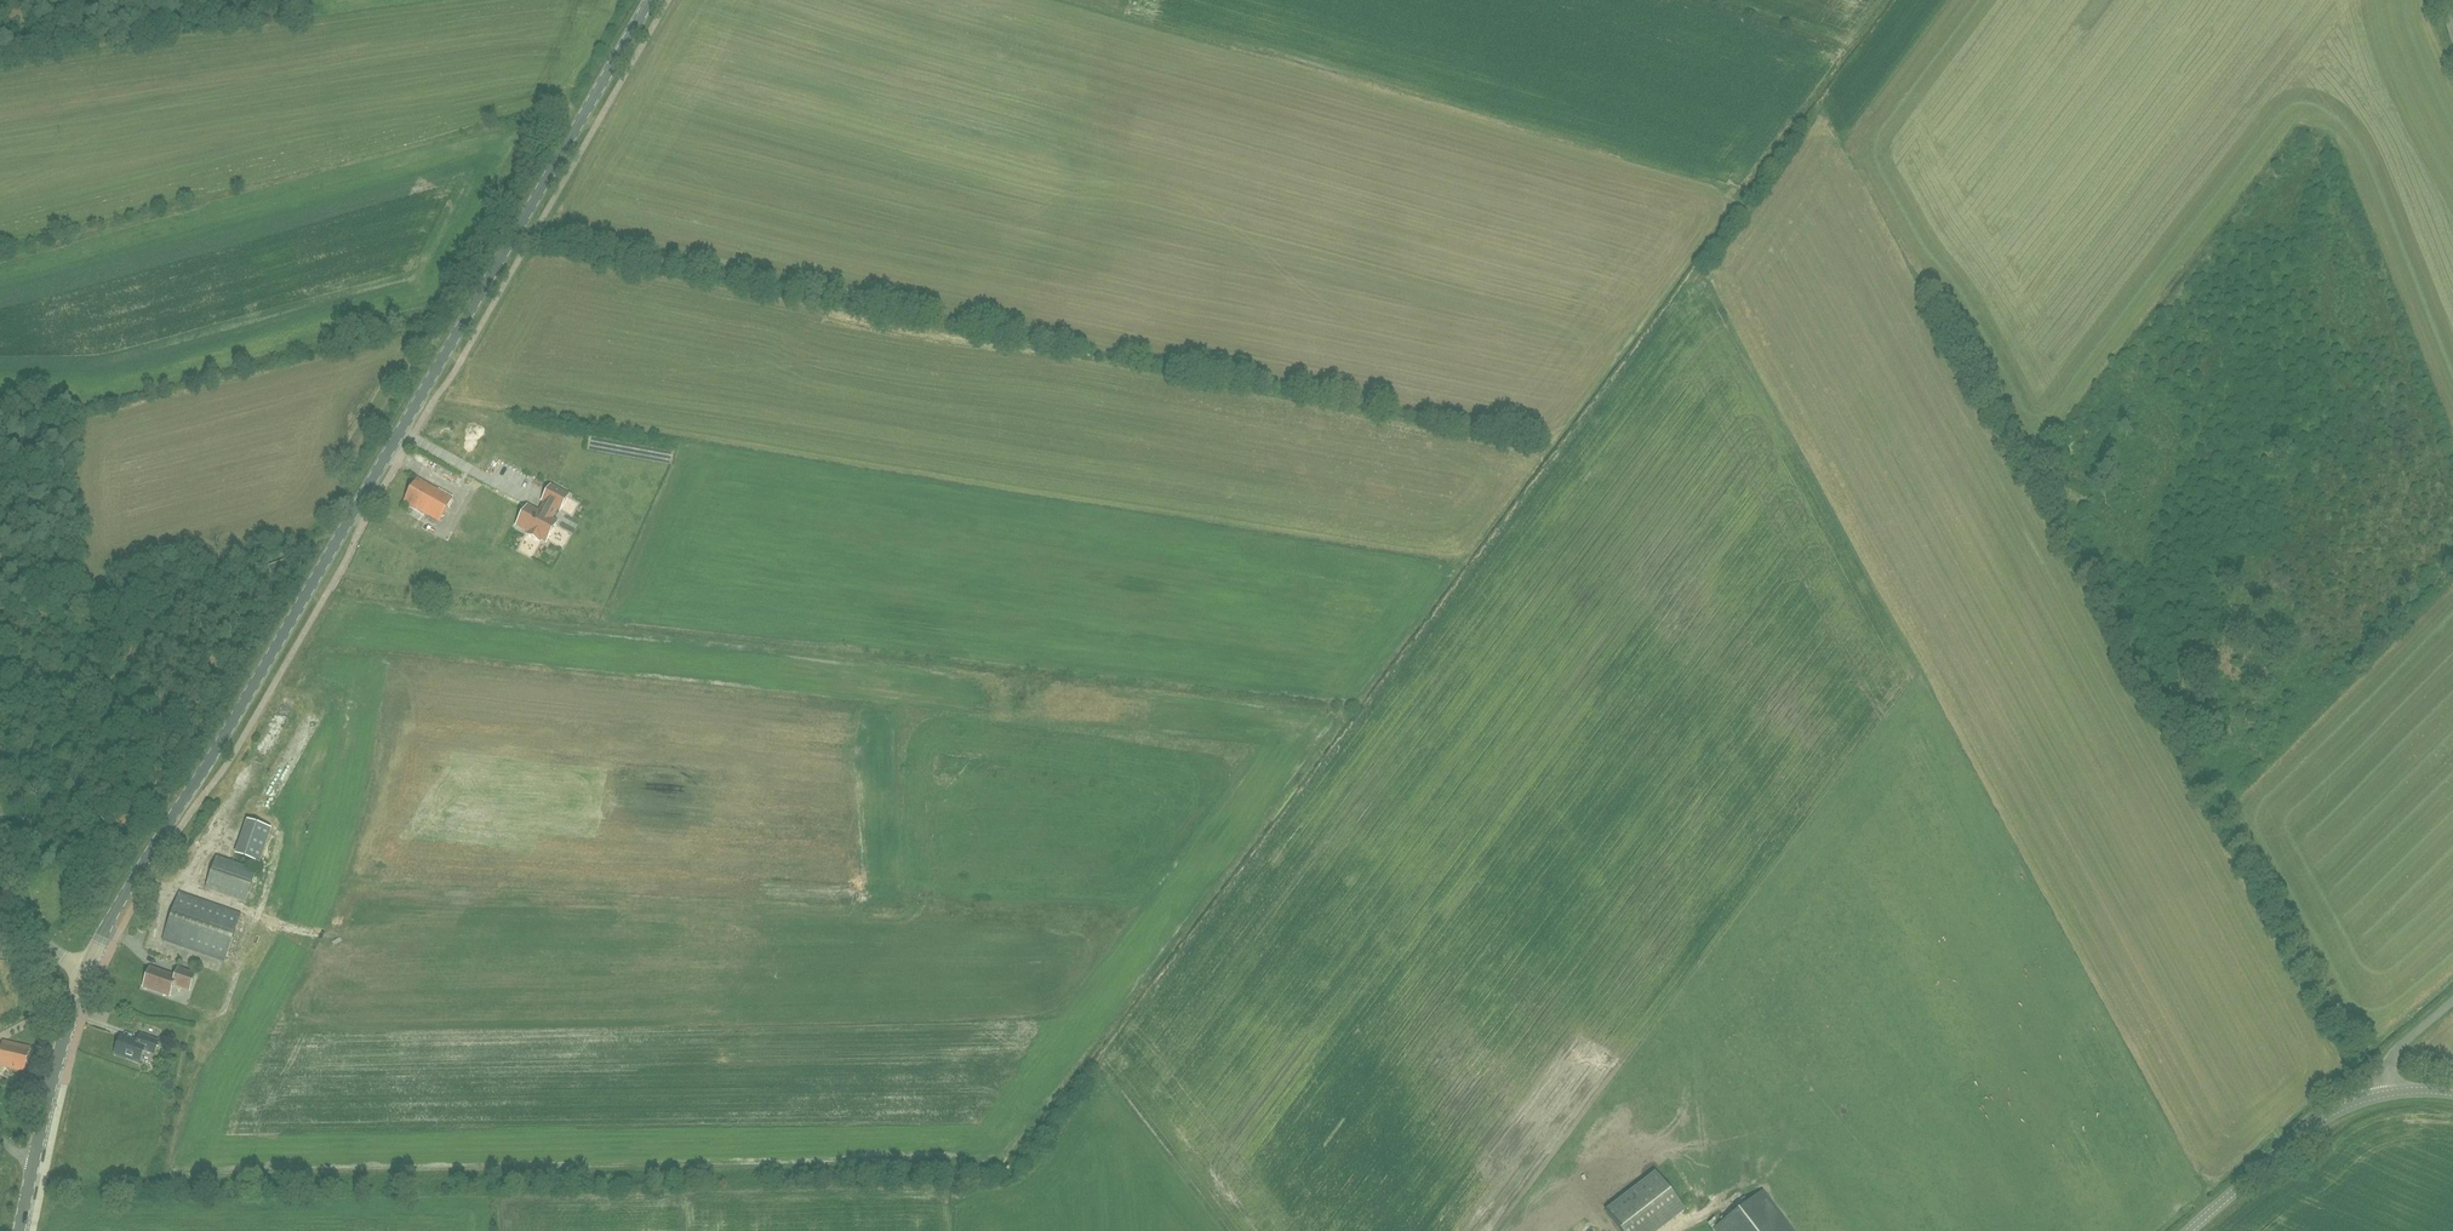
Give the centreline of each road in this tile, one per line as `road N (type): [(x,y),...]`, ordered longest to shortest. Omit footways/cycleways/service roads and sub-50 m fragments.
road 1 (tertiary): [(86,975),(647,0)]
road 2 (tertiary): [(2188,1230),(2316,1120),(2386,1093)]
road 3 (tertiary): [(34,1161),(86,975)]
road 4 (unclassified): [(86,975),(42,938),(0,832)]

